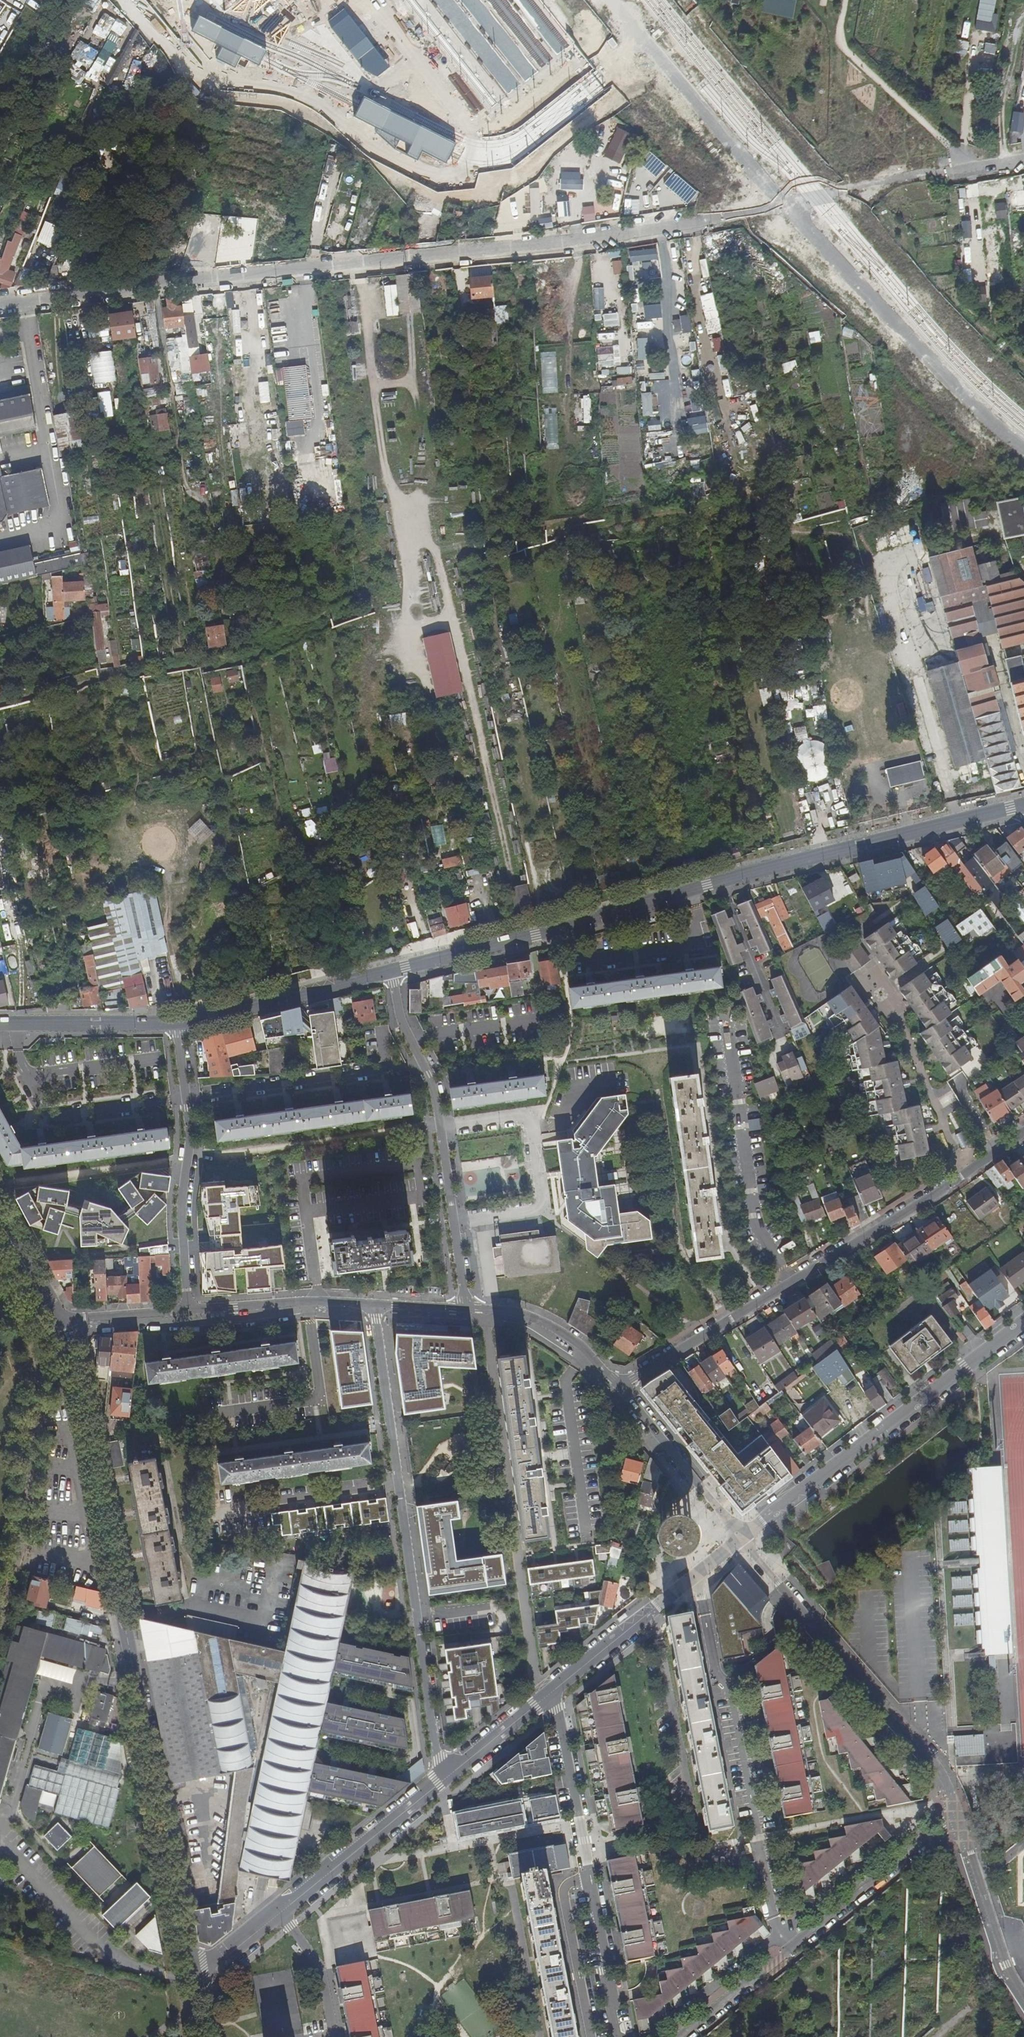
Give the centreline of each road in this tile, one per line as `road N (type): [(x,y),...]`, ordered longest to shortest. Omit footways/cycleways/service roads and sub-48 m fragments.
road 1 (tertiary): [(52,1312),(78,1389),(188,1972)]
road 2 (secondary): [(1023,805),(391,969)]
road 3 (tertiary): [(1023,446),(930,360),(619,0)]
road 4 (residential): [(716,221),(156,288)]
road 5 (residential): [(1023,1126),(619,1385)]
road 6 (residential): [(440,1780),(377,1307)]
road 7 (unclassified): [(681,2036),(956,1813)]
road 8 (residential): [(467,1311),(440,1127),(391,969)]
road 9 (unclassified): [(1023,1313),(753,1530)]
road 10 (track): [(0,704),(109,676),(227,659),(325,618)]
road 11 (residential): [(956,1813),(936,1764),(778,1585)]
road 12 (residential): [(178,1022),(187,1109),(181,1209),(188,1311)]
road 13 (secondary): [(391,969),(178,1022)]
road 14 (unclassified): [(440,1780),(280,1906)]
road 15 (residential): [(1023,1994),(956,1813)]
road 16 (residential): [(377,1307),(188,1311)]
road 17 (residential): [(556,1689),(589,1875)]
road 18 (residential): [(589,1875),(563,1891),(591,2036)]
road 19 (secondary): [(178,1022),(0,1024)]
road 20 (residential): [(619,1385),(552,1328),(516,1313),(467,1311)]
road 21 (residential): [(589,1875),(618,2036)]
road 22 (unclassified): [(556,1689),(440,1780)]
road 23 (unclassified): [(669,1596),(556,1689)]
road 24 (residential): [(47,445),(62,526),(0,539)]
road 25 (unclassified): [(280,1906),(322,1966),(338,2036)]
road 26 (residential): [(24,302),(47,445)]
road 27 (residential): [(188,1311),(81,1318),(52,1312)]
road 28 (residential): [(156,288),(24,302)]
road 29 (residential): [(694,1480),(619,1385)]

